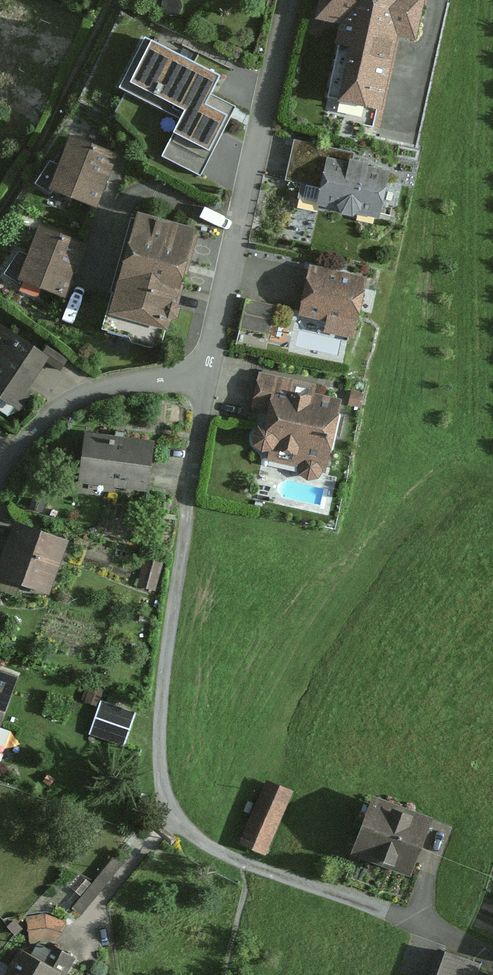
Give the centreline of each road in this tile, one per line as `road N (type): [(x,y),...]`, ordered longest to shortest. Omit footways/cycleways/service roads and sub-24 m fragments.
road 1 (residential): [(201,378),(162,747),(172,813),(201,842),(253,868),(492,959)]
road 2 (residential): [(291,0),(201,378)]
road 3 (residential): [(201,378),(135,383),(78,402),(30,438),(0,485)]

